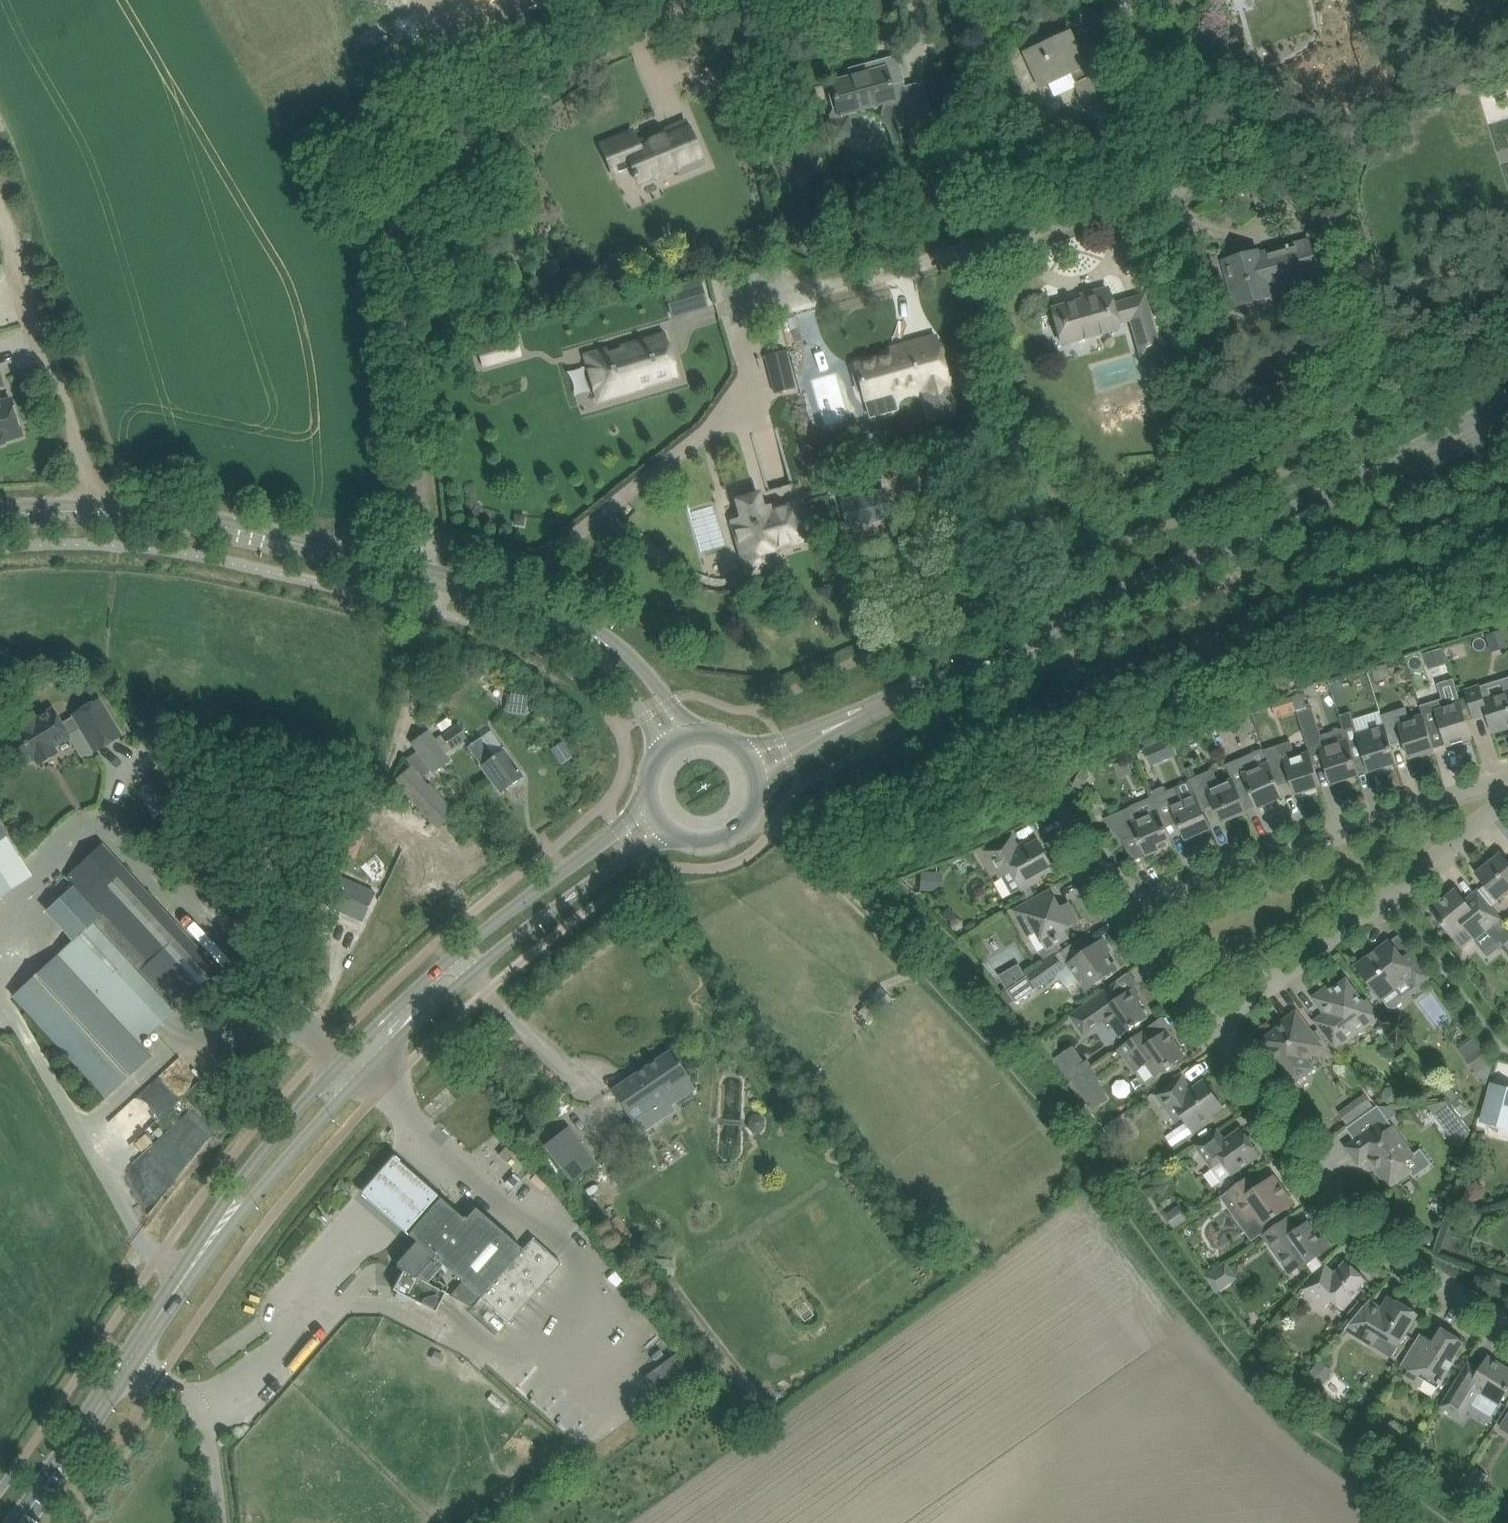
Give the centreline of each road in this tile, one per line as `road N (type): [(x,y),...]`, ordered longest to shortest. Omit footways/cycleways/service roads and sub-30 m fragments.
road 1 (track): [(832,878),(961,1009),(1262,1384),(1428,1522)]
road 2 (secondary): [(840,725),(1375,479),(1507,406)]
road 3 (residential): [(734,272),(1175,154),(1134,0)]
road 4 (secondary): [(650,796),(461,950),(347,1057),(242,1182),(221,1228)]
road 5 (residential): [(411,568),(420,404),(406,236),(434,178),(598,41)]
road 6 (secondary): [(221,1228),(396,1041),(485,962),(668,833)]
road 7 (residential): [(1507,1312),(1469,1296),(1413,1256),(1360,1203),(1218,999)]
road 8 (tertiary): [(0,514),(38,509),(184,519),(411,568)]
road 9 (residential): [(1139,888),(1489,762),(1507,768)]
road 10 (residential): [(1218,999),(1507,779)]
road 11 (track): [(108,511),(0,193)]
road 12 (unclassified): [(220,1522),(202,1413),(130,1363)]
road 13 (secondary): [(17,1522),(130,1363)]
road 14 (tertiary): [(411,568),(518,595),(575,627)]
road 15 (tertiary): [(696,736),(633,662),(575,627)]
road 16 (secondary): [(130,1363),(221,1228)]
road 17 (tertiary): [(575,627),(647,717),(662,756)]
road 18 (residential): [(598,41),(740,0)]
road 19 (secondary): [(668,833),(688,845),(733,841),(751,826),(762,782)]
road 20 (residential): [(1218,999),(1139,888)]
road 21 (residential): [(1139,888),(1067,787)]

